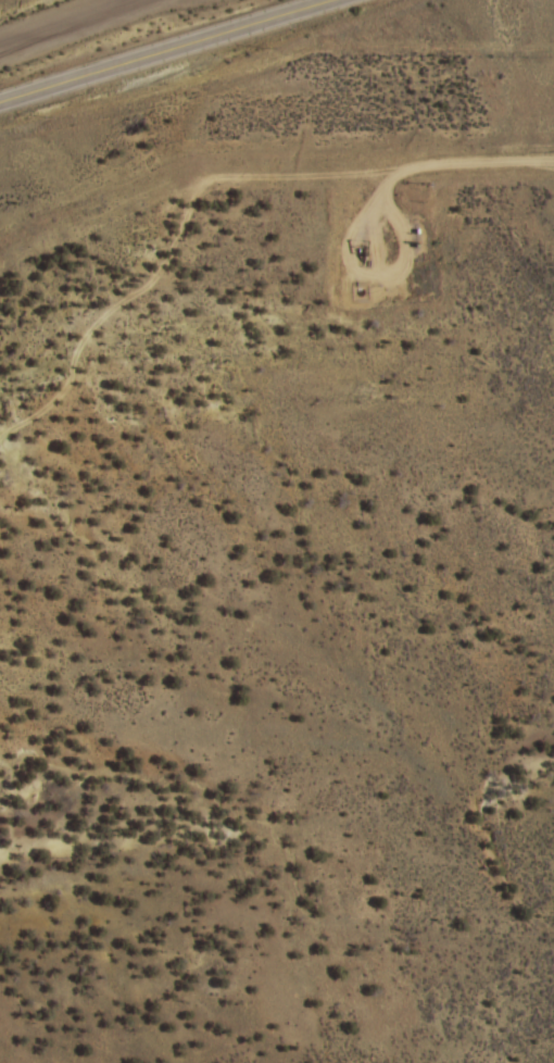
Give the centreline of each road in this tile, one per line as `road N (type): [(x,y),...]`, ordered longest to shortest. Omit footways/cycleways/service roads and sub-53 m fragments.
road 1 (tertiary): [(0,101),(327,0)]
road 2 (residential): [(0,47),(116,0)]

